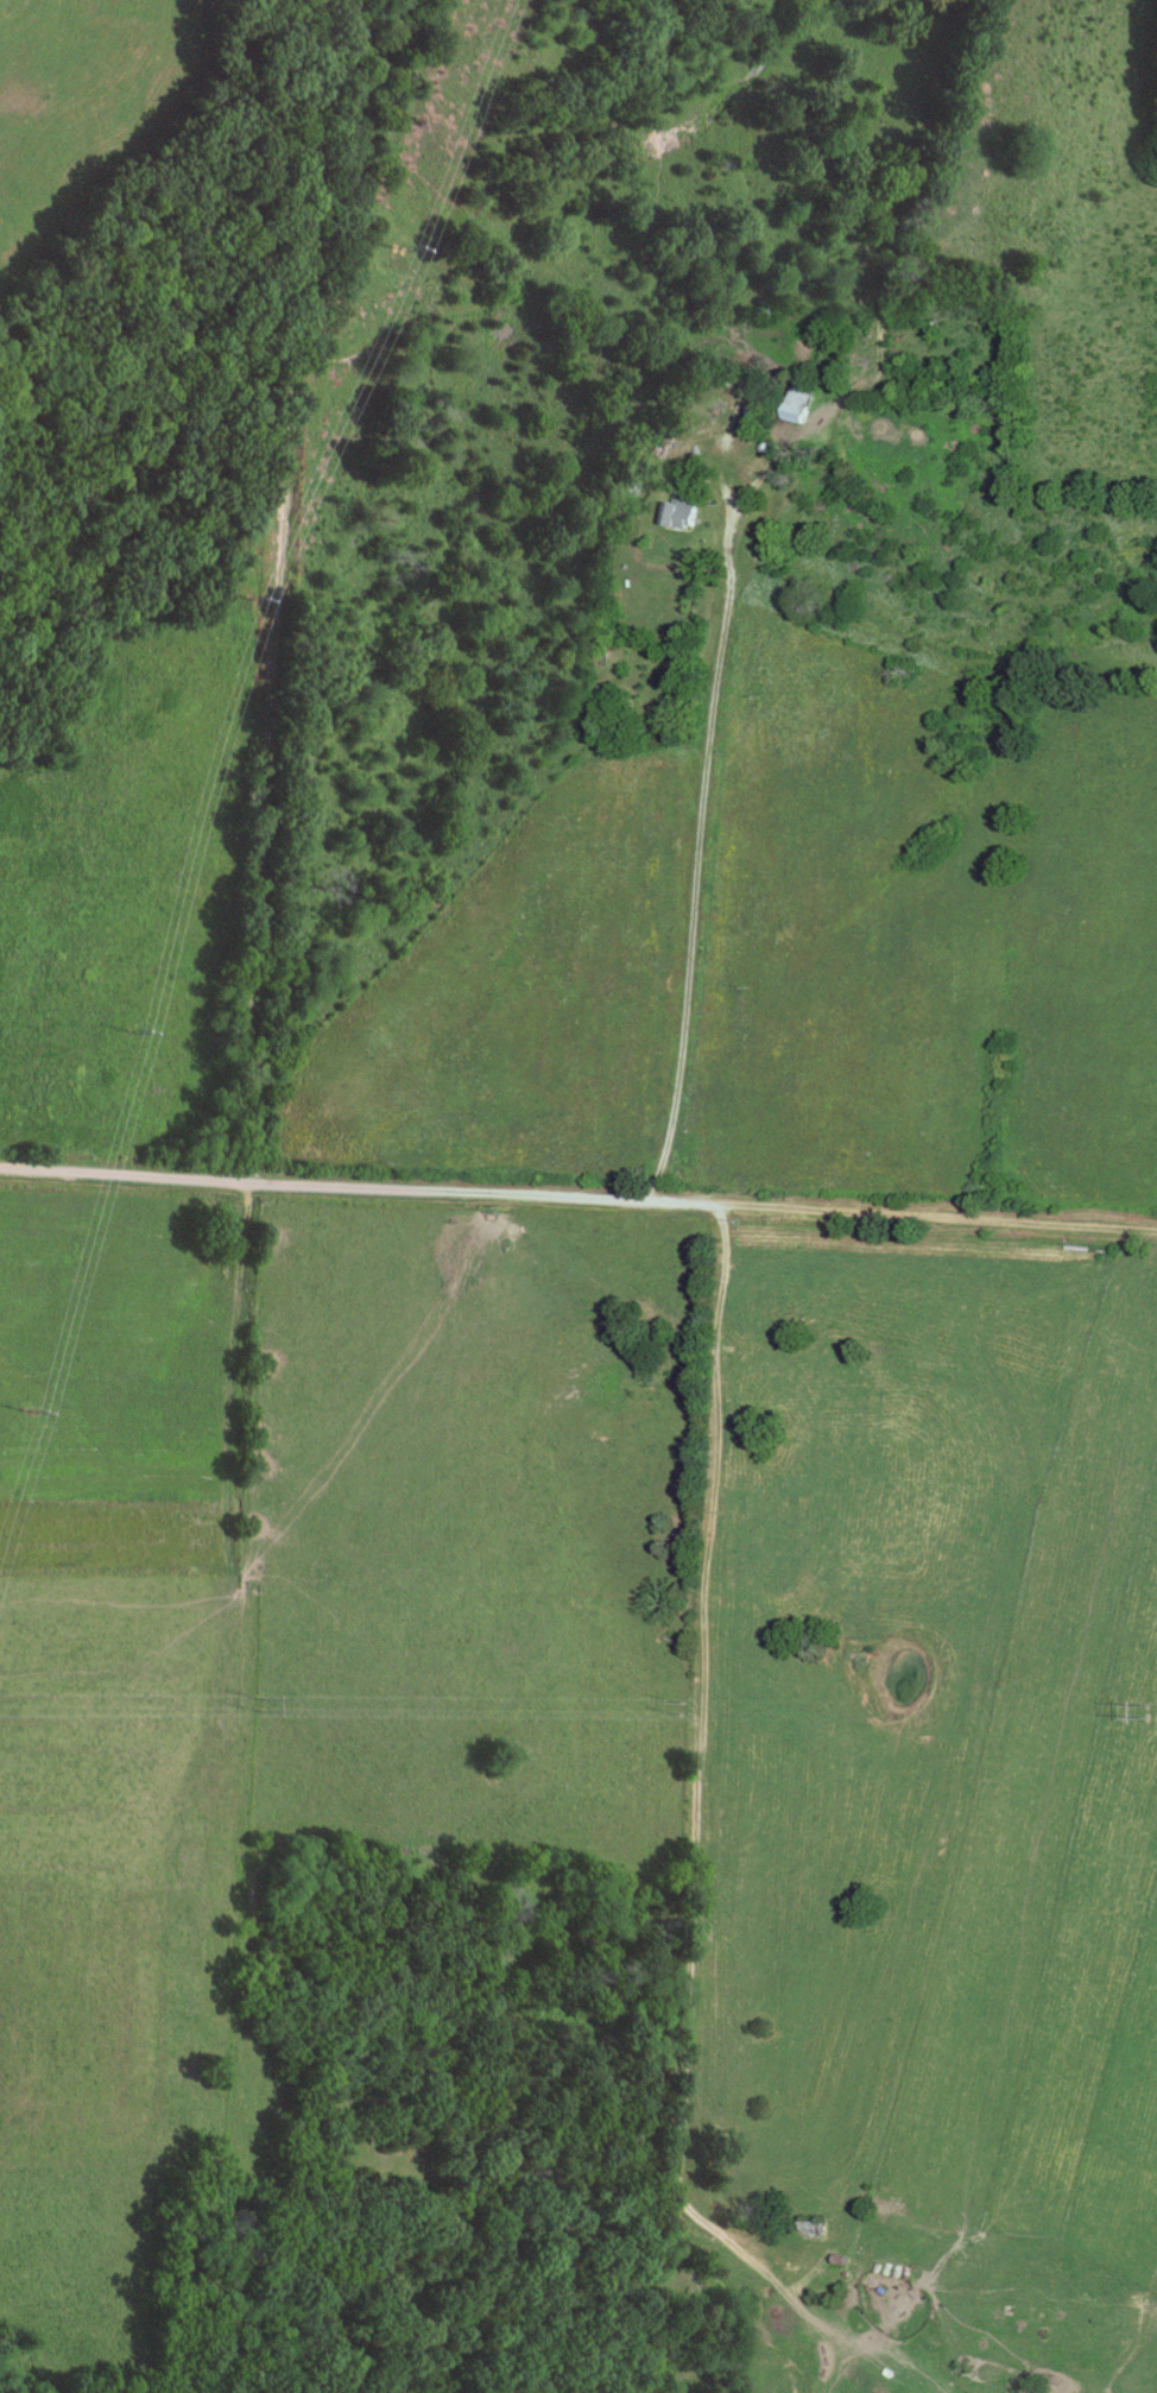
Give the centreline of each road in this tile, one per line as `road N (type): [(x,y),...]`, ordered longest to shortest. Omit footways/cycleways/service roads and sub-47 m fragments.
road 1 (track): [(933,2392),(798,2313),(685,2212),(677,2191),(722,1214)]
road 2 (residential): [(249,1183),(259,870),(317,0)]
road 3 (residential): [(1156,1236),(0,1170)]
road 4 (residential): [(656,1212),(678,1072),(703,758),(738,547),(740,353)]

